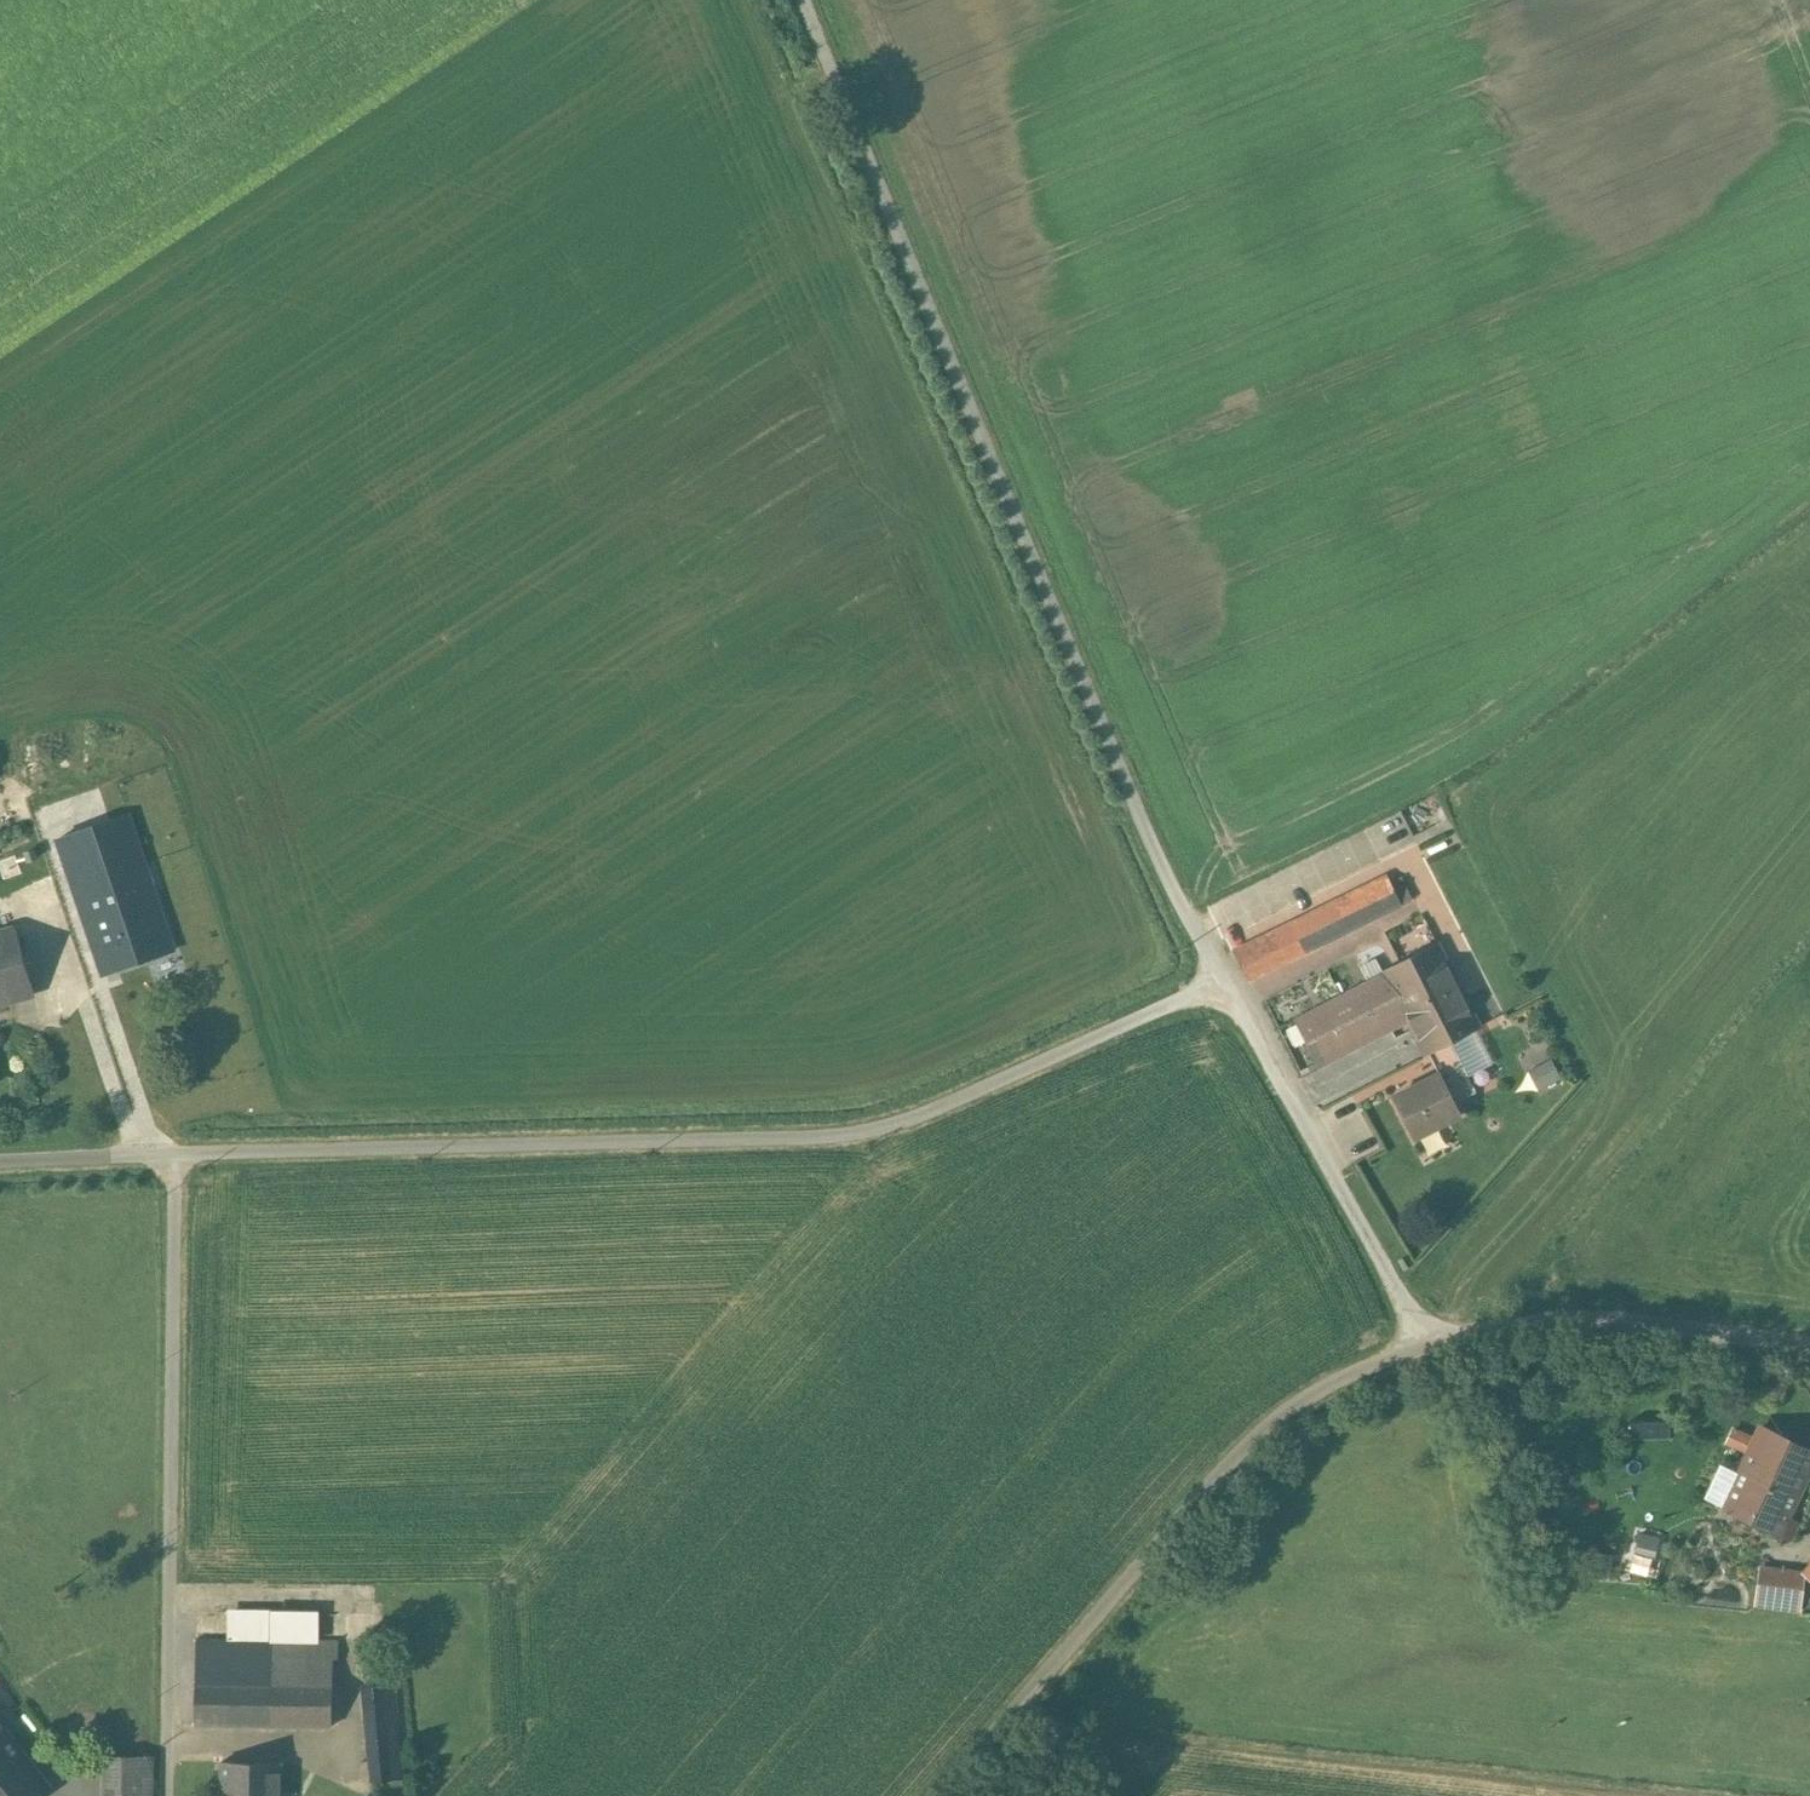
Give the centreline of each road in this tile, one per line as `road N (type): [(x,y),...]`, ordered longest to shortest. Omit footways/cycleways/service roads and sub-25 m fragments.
road 1 (unclassified): [(176,1153),(866,1132),(1225,981)]
road 2 (unclassified): [(1225,981),(1176,897),(805,0)]
road 3 (unclassified): [(934,1795),(1293,1407),(1423,1346)]
road 4 (unclassified): [(165,1795),(176,1153)]
road 5 (unclassified): [(1423,1346),(1415,1313),(1225,981)]
road 6 (unclassified): [(1423,1346),(1536,1320),(1613,1317),(1809,1346)]
road 7 (unclassified): [(0,1163),(176,1153)]

